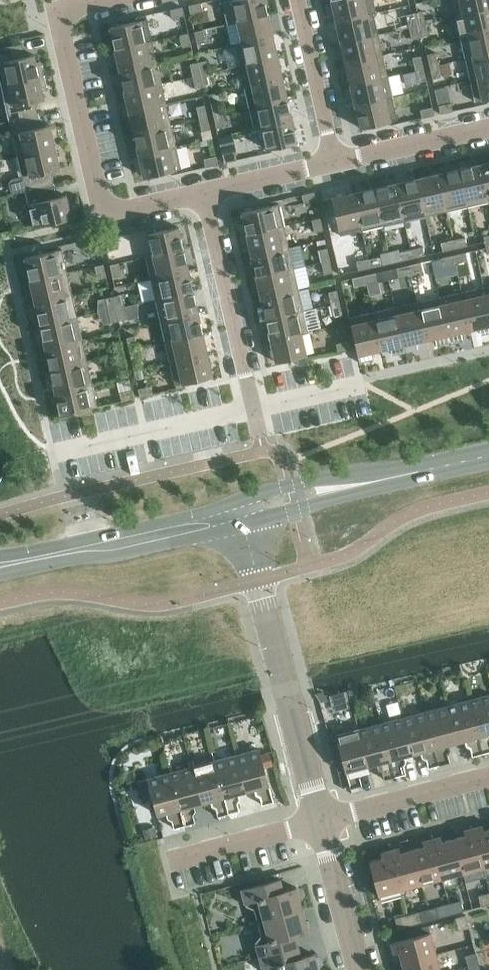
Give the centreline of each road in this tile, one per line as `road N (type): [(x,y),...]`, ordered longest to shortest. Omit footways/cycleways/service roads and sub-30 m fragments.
road 1 (residential): [(209,192),(125,212),(108,206),(99,190),(65,31),(70,13),(109,0)]
road 2 (unclassified): [(326,819),(246,515)]
road 3 (tertiary): [(246,515),(488,461)]
road 4 (tertiary): [(17,562),(246,515)]
road 5 (residential): [(257,408),(209,192)]
road 6 (residential): [(336,164),(298,0)]
road 7 (unclassified): [(326,819),(488,786)]
road 8 (residential): [(336,164),(488,128)]
road 9 (unclassified): [(367,969),(326,819)]
road 10 (unclassified): [(176,858),(326,819)]
road 11 (residential): [(209,192),(336,164)]

